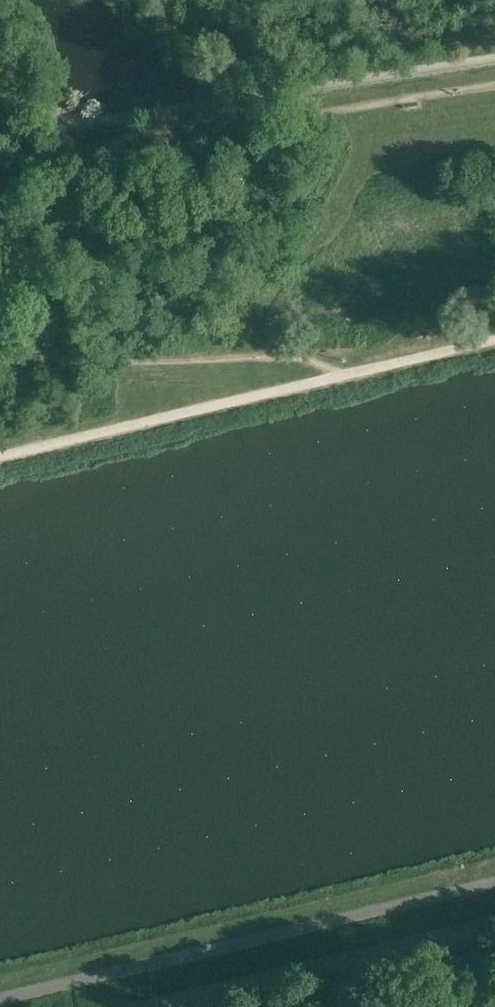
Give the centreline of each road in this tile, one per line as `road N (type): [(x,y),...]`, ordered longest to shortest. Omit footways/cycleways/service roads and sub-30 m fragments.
road 1 (tertiary): [(159,1006),(494,924)]

